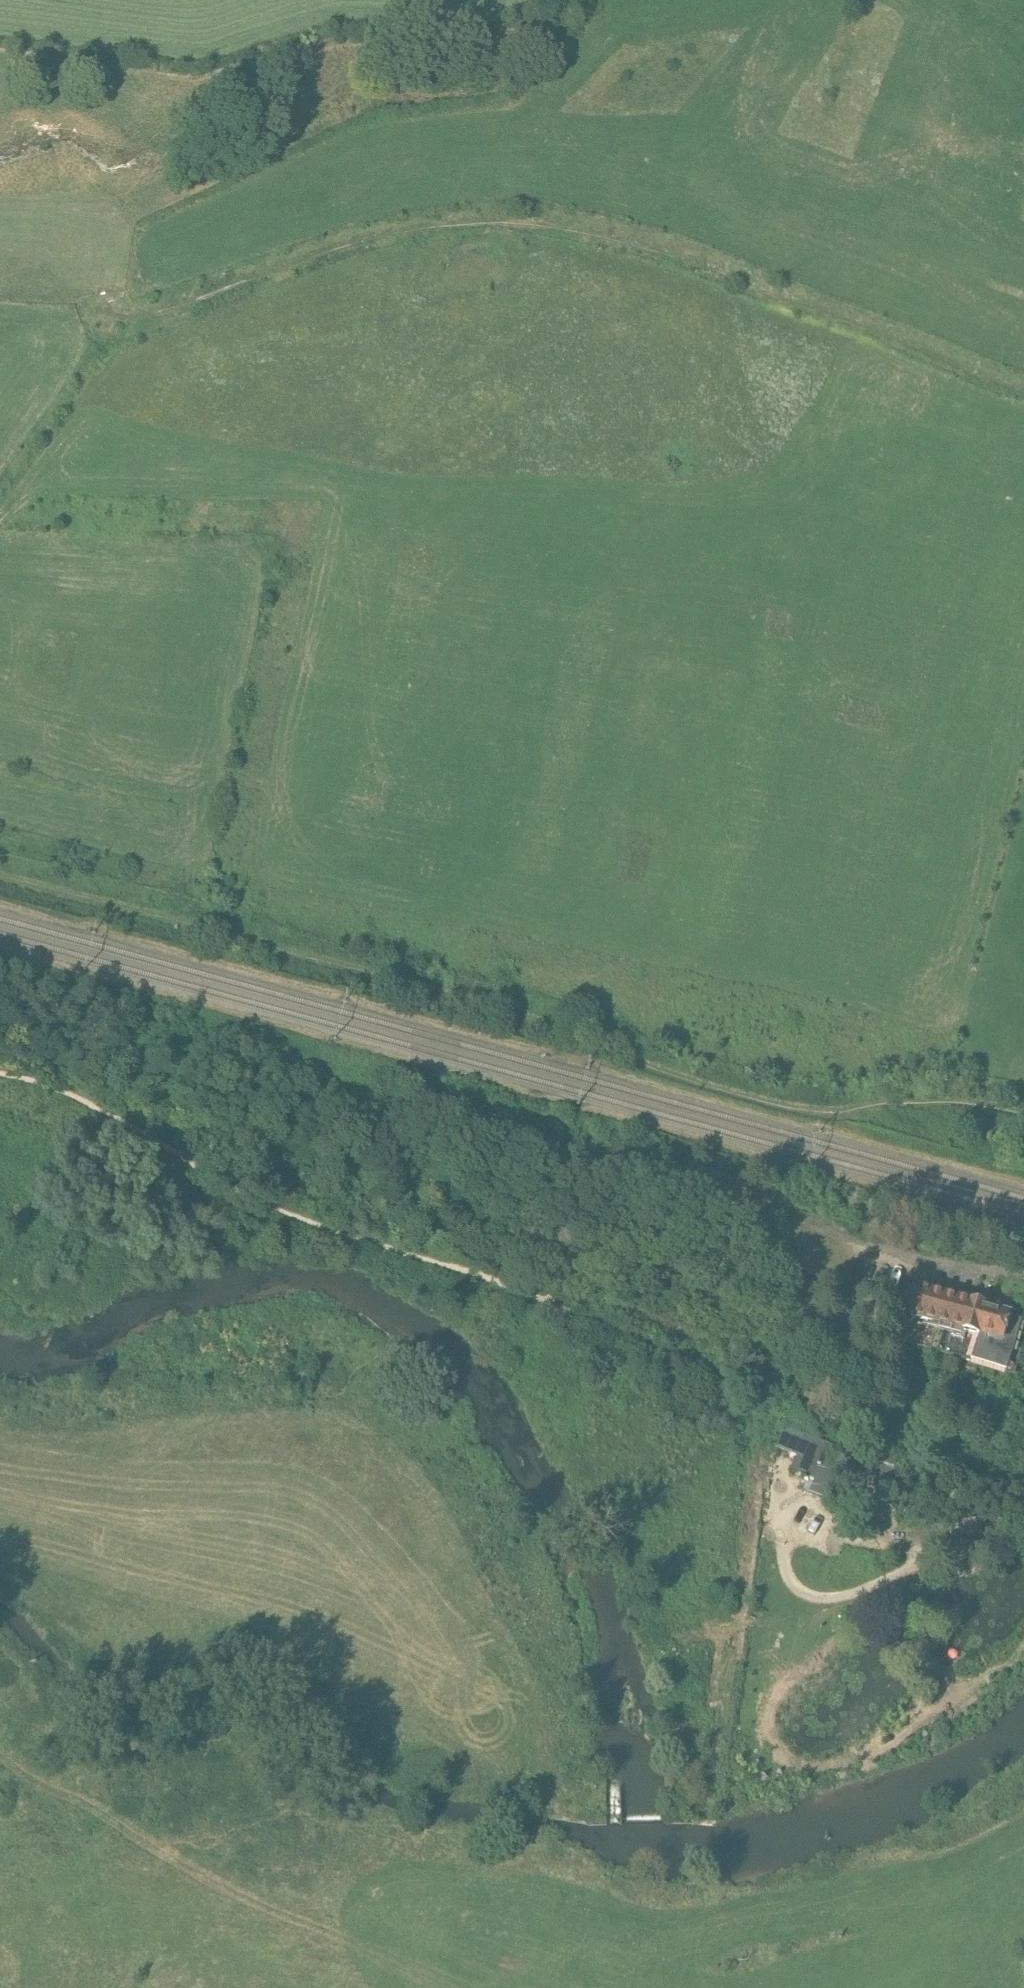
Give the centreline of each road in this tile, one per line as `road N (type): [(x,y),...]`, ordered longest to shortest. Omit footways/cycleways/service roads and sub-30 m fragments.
road 1 (track): [(1023,1538),(930,1552),(777,1526),(789,1583),(805,1595),(847,1596),(898,1571)]

